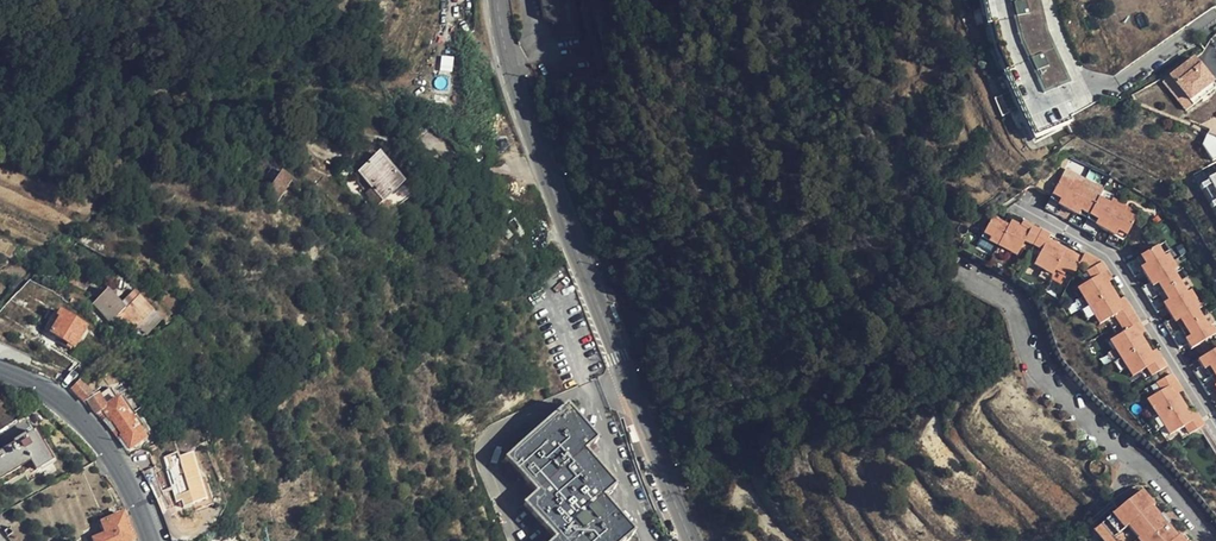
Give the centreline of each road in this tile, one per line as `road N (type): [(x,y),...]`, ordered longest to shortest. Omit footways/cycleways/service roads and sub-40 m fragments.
road 1 (secondary): [(690,540),(514,84),(496,0)]
road 2 (residential): [(1211,540),(1148,472),(1027,368),(1001,295),(960,274)]
road 3 (tertiary): [(0,370),(34,382),(83,421),(126,479),(150,540)]

